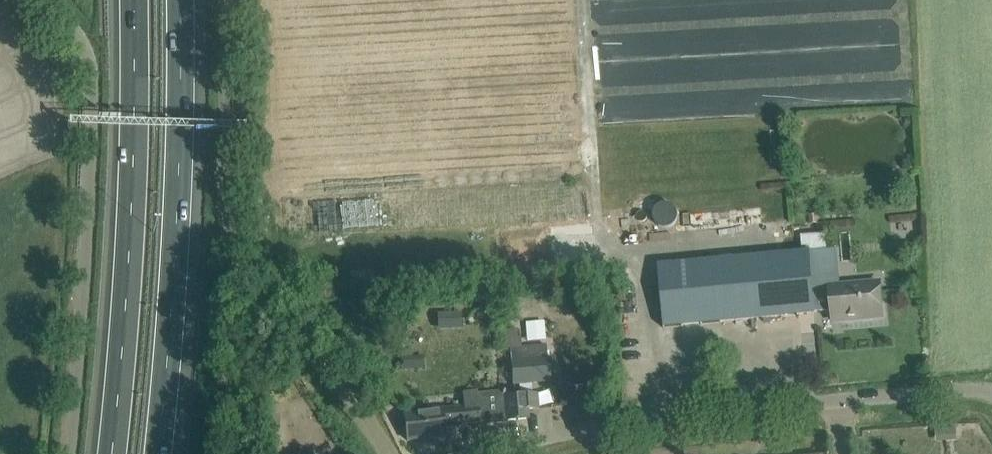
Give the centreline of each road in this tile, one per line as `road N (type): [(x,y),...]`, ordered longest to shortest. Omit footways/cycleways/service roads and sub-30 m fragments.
road 1 (unclassified): [(991,394),(974,389),(641,421),(488,453)]
road 2 (unclassified): [(384,453),(226,222),(226,0)]
road 3 (unclassified): [(74,453),(92,94),(75,49),(41,0)]
road 4 (motorway): [(135,0),(130,256),(112,453)]
road 5 (motorway): [(159,453),(175,263),(181,0)]

